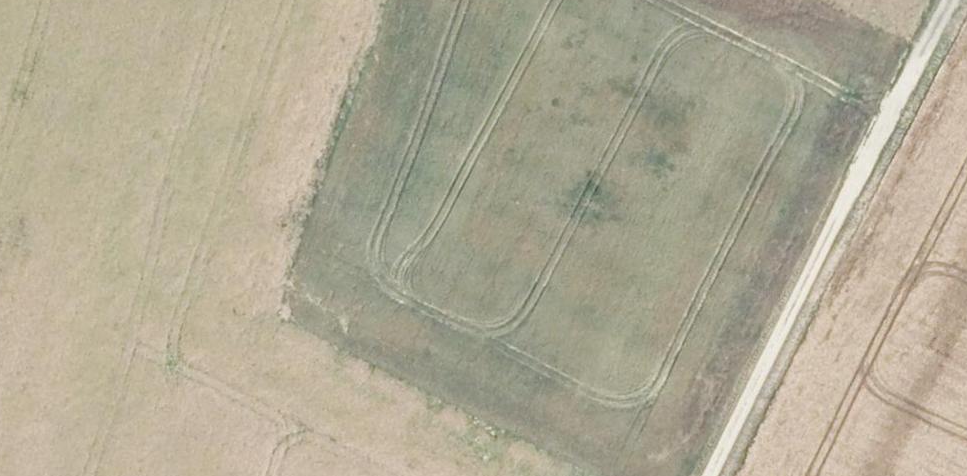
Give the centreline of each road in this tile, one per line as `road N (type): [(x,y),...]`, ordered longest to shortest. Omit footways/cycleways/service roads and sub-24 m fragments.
road 1 (track): [(711,475),(950,0)]

